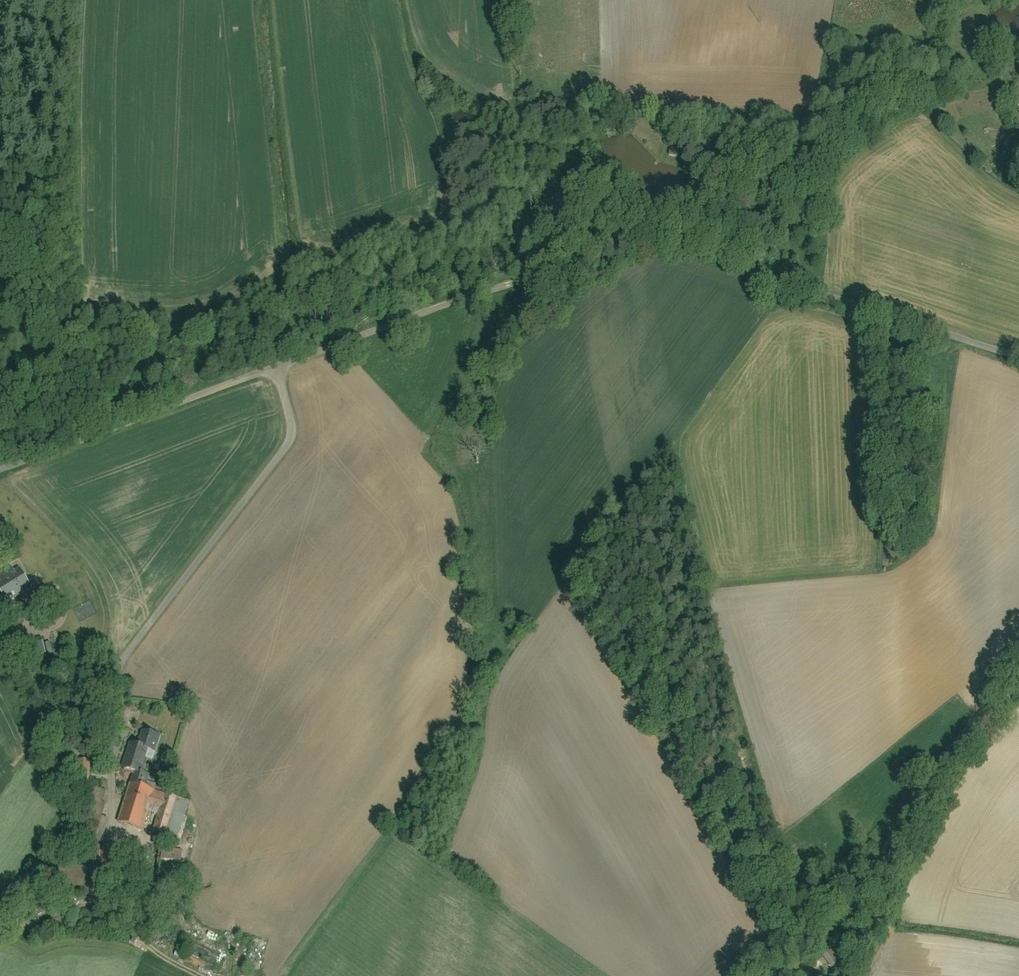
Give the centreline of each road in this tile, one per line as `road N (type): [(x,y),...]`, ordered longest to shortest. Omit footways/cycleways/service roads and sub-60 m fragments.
road 1 (unclassified): [(1018,357),(659,243),(620,246),(0,472)]
road 2 (track): [(751,975),(803,947),(826,909),(921,833),(992,723),(1018,704)]
road 3 (residential): [(0,514),(120,679),(117,802)]

